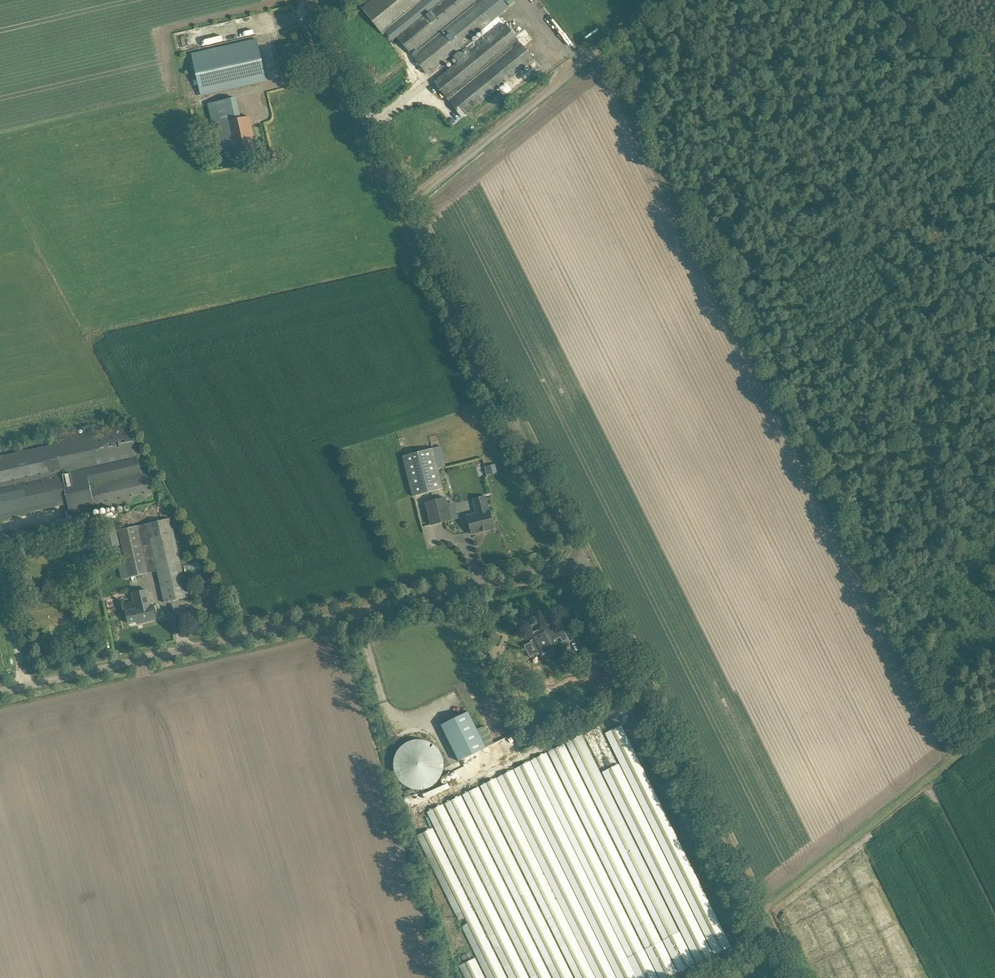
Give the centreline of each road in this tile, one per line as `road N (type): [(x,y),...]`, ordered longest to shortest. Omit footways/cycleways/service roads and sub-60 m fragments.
road 1 (unclassified): [(583,563),(303,0)]
road 2 (unclassified): [(0,695),(583,563)]
road 3 (unclassified): [(790,977),(583,563)]
road 4 (track): [(758,915),(994,721)]
road 5 (track): [(847,0),(967,65),(994,70)]

